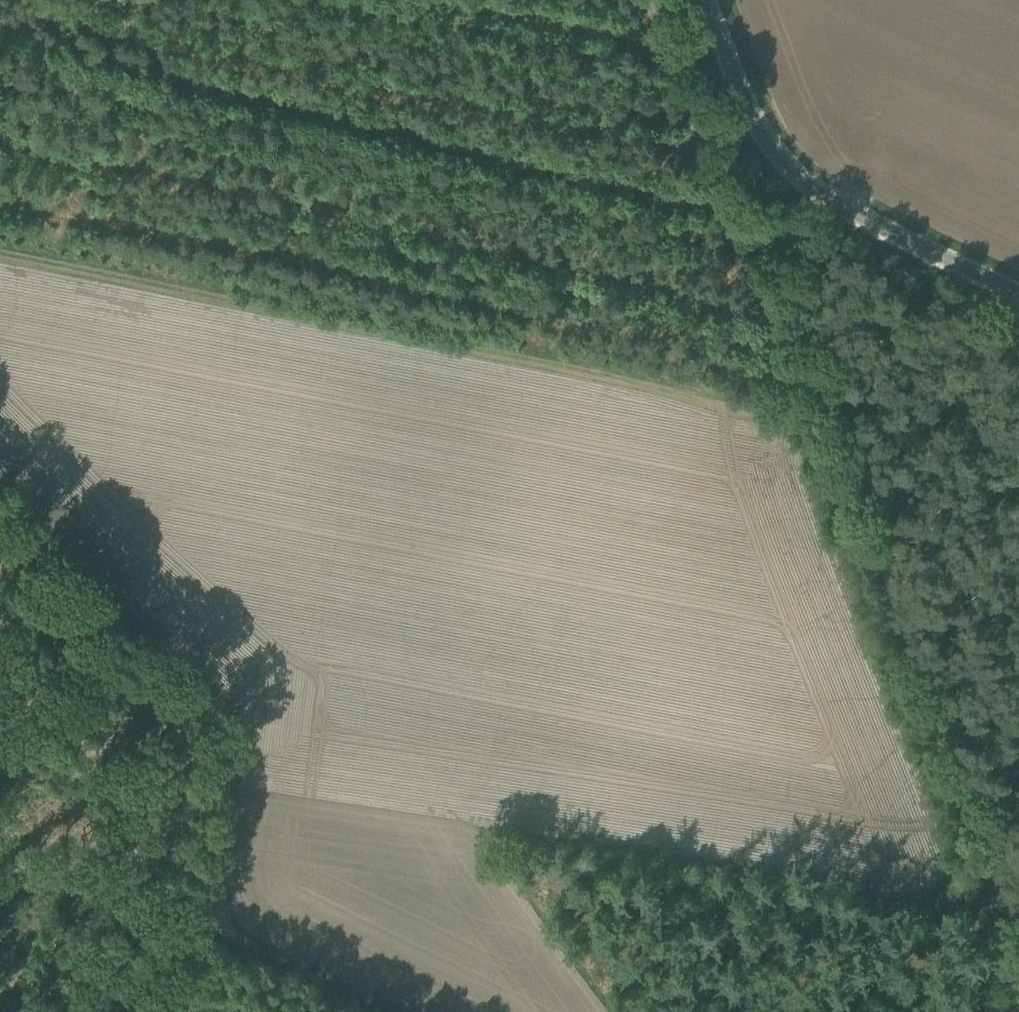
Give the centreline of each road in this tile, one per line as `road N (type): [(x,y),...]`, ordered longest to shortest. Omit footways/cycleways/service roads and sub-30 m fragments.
road 1 (track): [(759,407),(0,252)]
road 2 (unclassified): [(1018,300),(791,178),(734,81),(706,0)]

